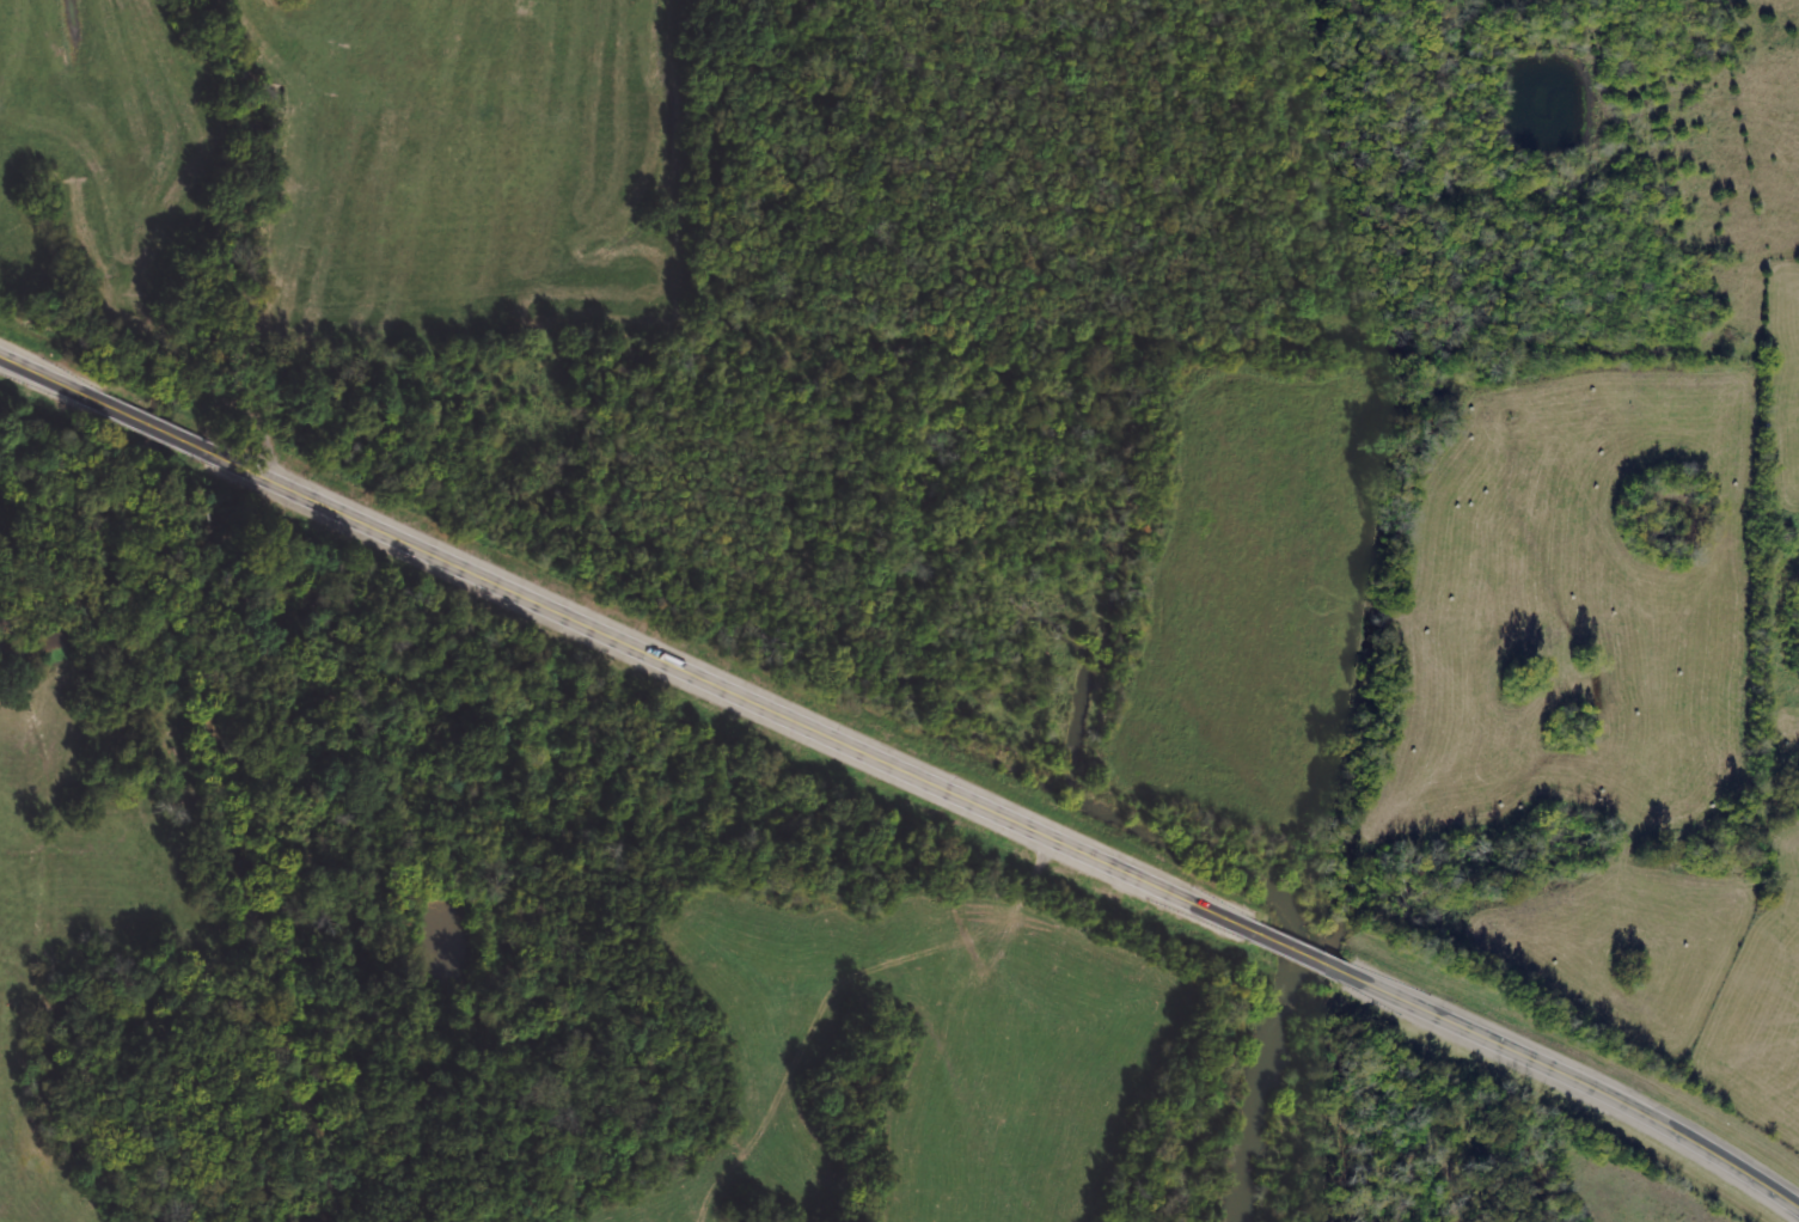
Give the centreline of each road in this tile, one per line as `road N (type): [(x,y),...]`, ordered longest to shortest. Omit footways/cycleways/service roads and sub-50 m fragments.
road 1 (primary): [(1798,1204),(1605,1089),(0,356)]

